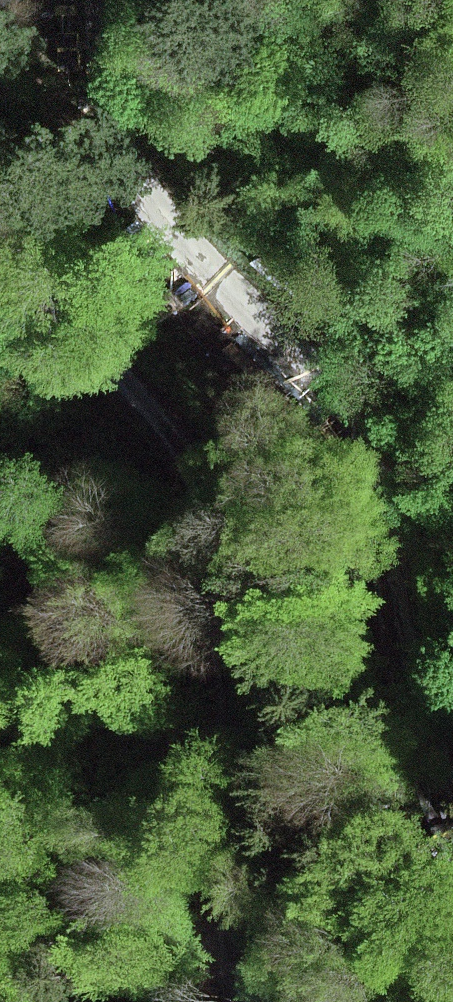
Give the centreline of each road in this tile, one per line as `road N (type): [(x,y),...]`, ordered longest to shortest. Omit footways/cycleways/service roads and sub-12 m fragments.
road 1 (unclassified): [(93,0),(114,118),(138,181),(178,237),(353,415),(379,456),(398,528),(418,709),(452,808)]
road 2 (unclassified): [(224,1001),(216,569),(200,489),(179,430),(25,292),(0,257)]

